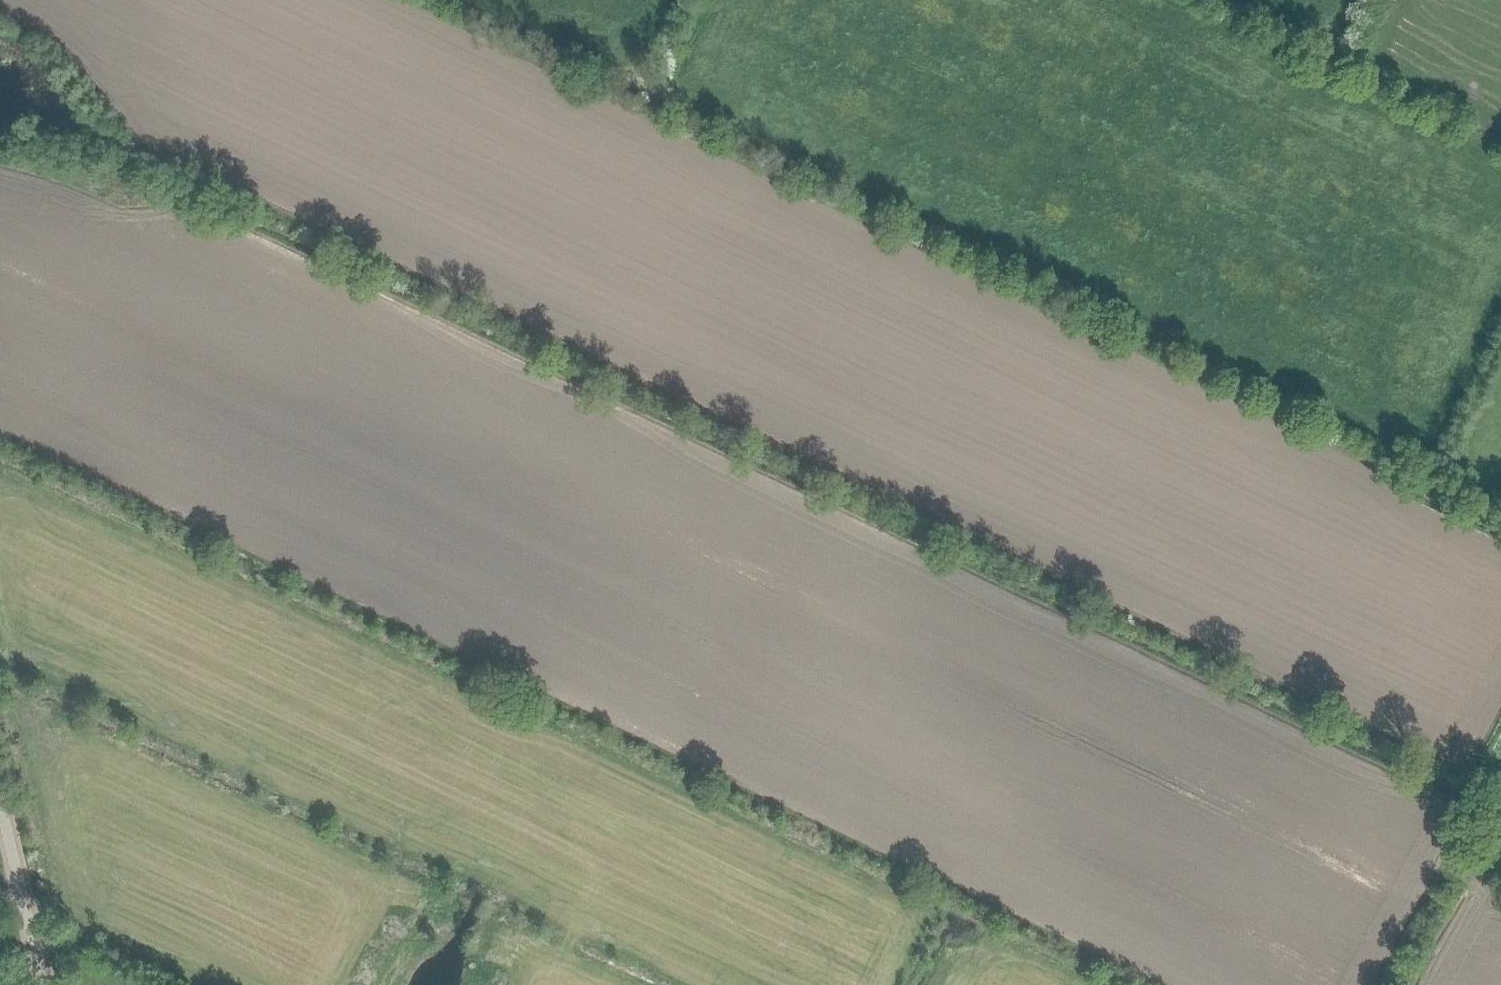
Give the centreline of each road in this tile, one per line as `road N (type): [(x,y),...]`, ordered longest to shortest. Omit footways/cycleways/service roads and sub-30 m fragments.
road 1 (tertiary): [(50,984),(0,788)]

